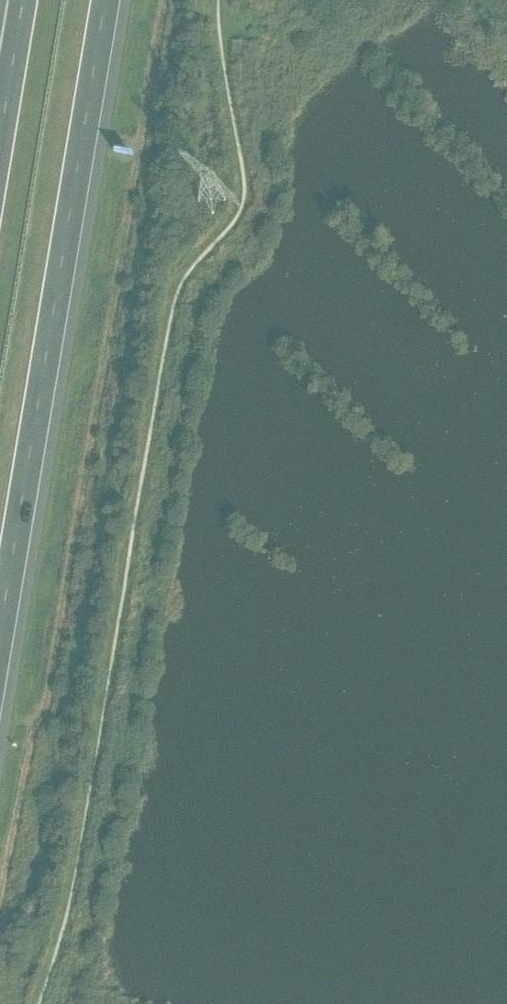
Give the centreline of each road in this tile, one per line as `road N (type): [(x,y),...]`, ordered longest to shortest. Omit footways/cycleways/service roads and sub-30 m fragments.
road 1 (motorway): [(0,655),(115,0)]
road 2 (motorway): [(22,0),(0,135)]

